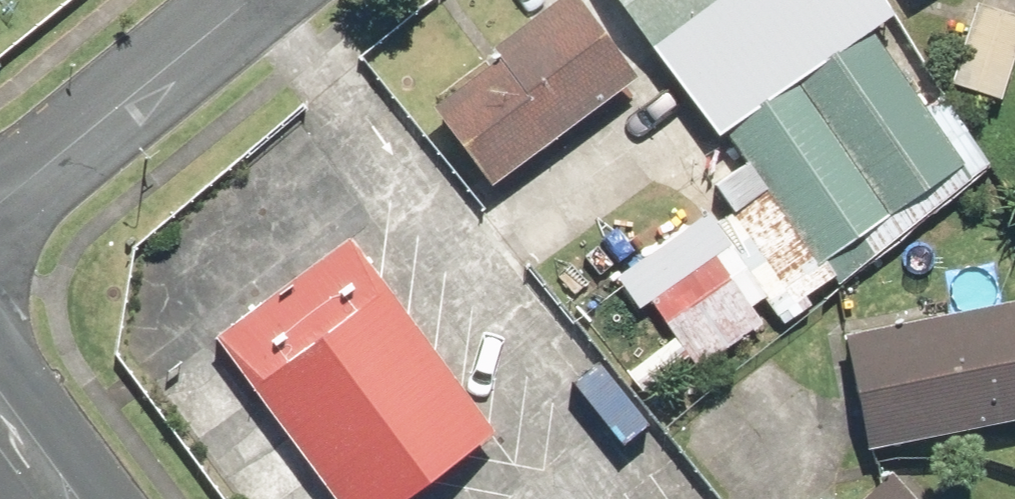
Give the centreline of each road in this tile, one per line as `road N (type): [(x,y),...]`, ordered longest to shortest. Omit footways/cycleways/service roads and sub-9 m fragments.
road 1 (residential): [(0,202),(255,0)]
road 2 (secondary): [(0,385),(83,498)]

